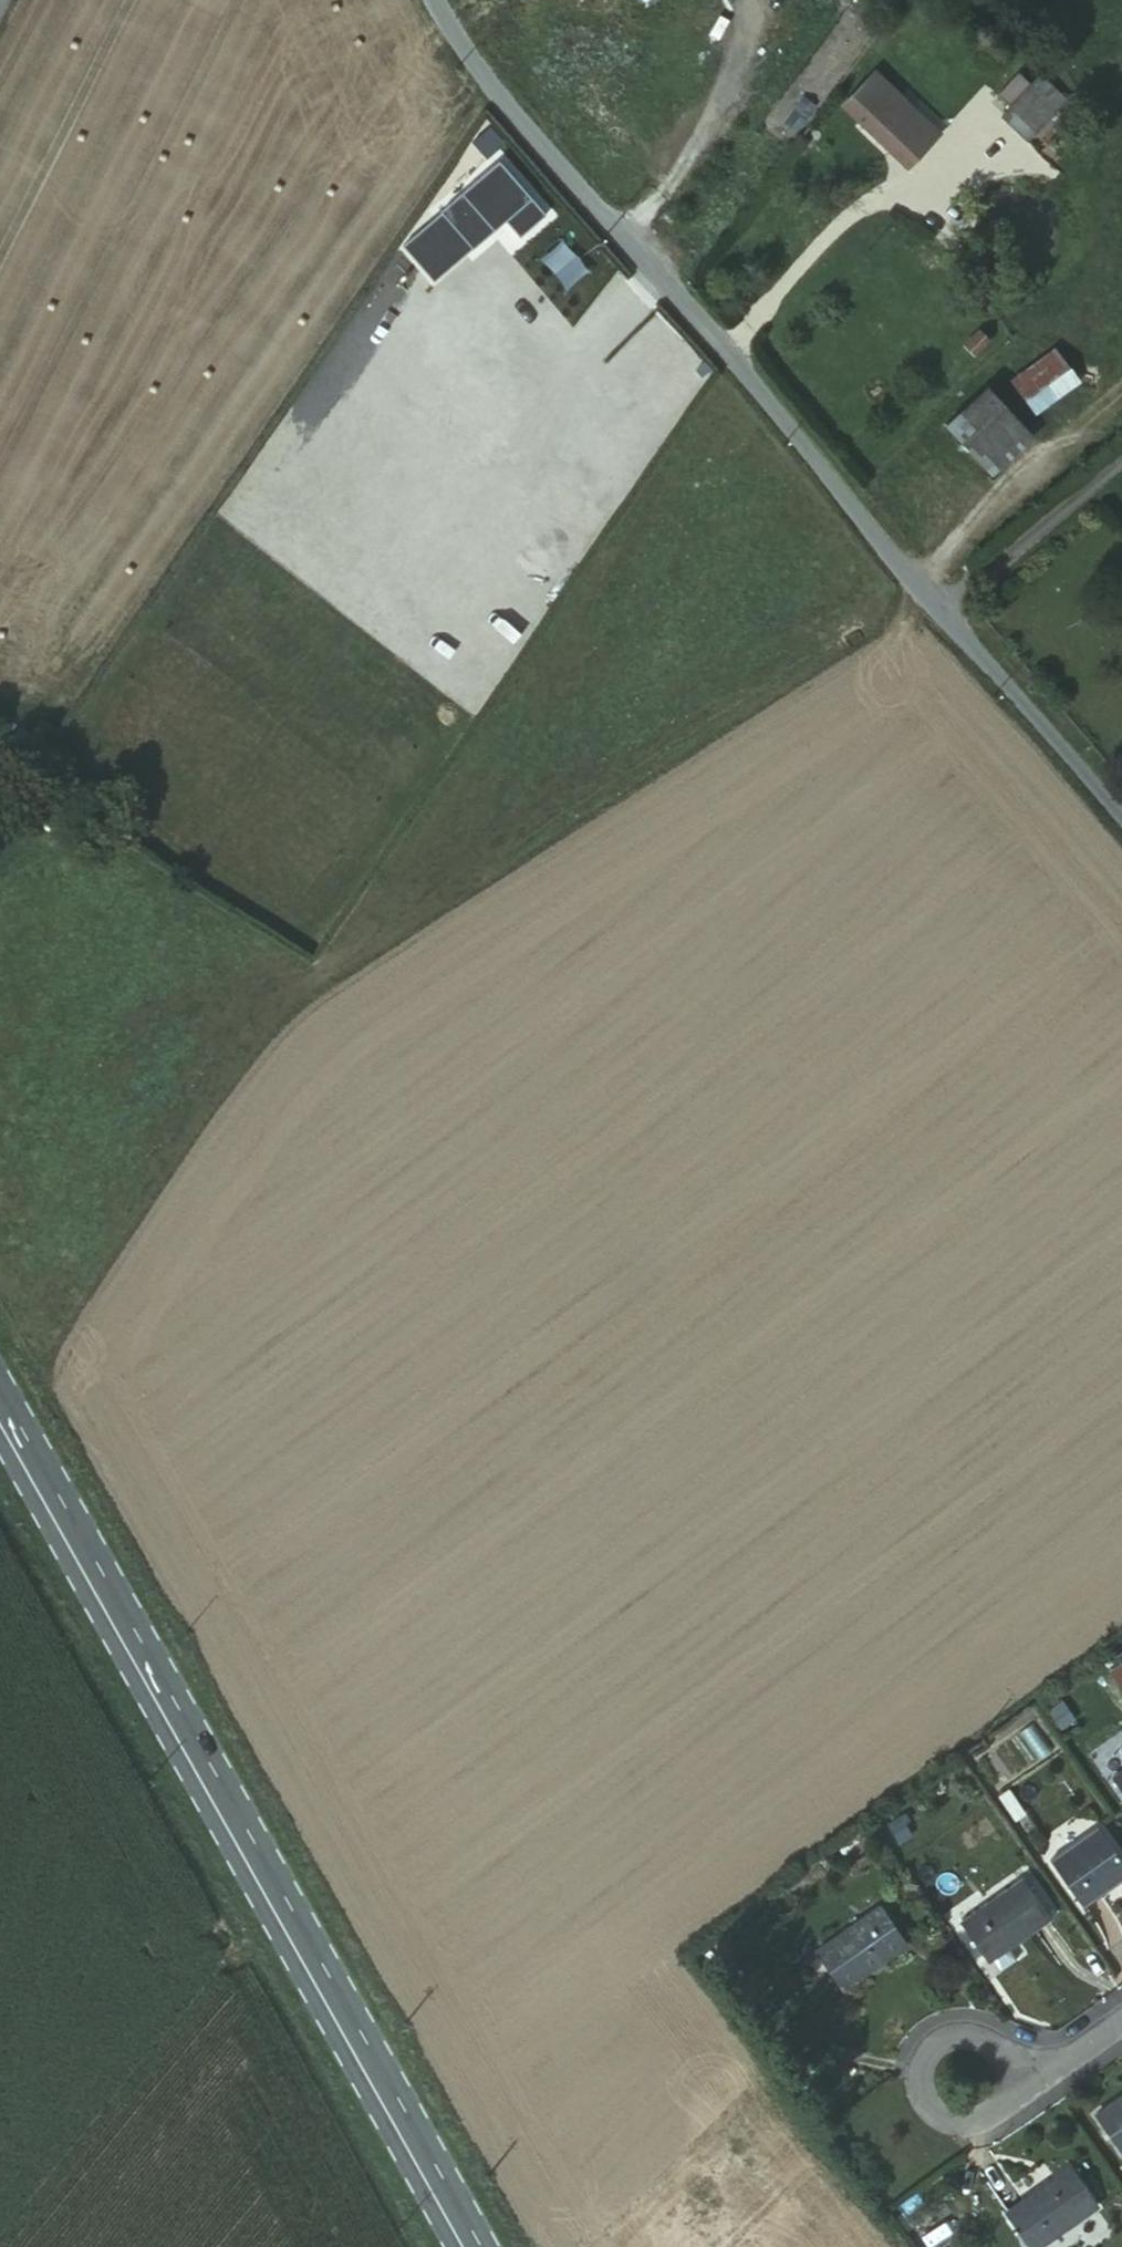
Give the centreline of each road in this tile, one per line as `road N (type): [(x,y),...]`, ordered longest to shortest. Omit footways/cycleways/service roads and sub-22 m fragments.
road 1 (unclassified): [(1121,836),(735,360),(445,24),(433,0)]
road 2 (secondary): [(0,1403),(472,2246)]
road 3 (residential): [(1036,2086),(988,2122),(954,2128),(924,2105),(914,2064),(938,2035),(977,2029),(1007,2049)]

